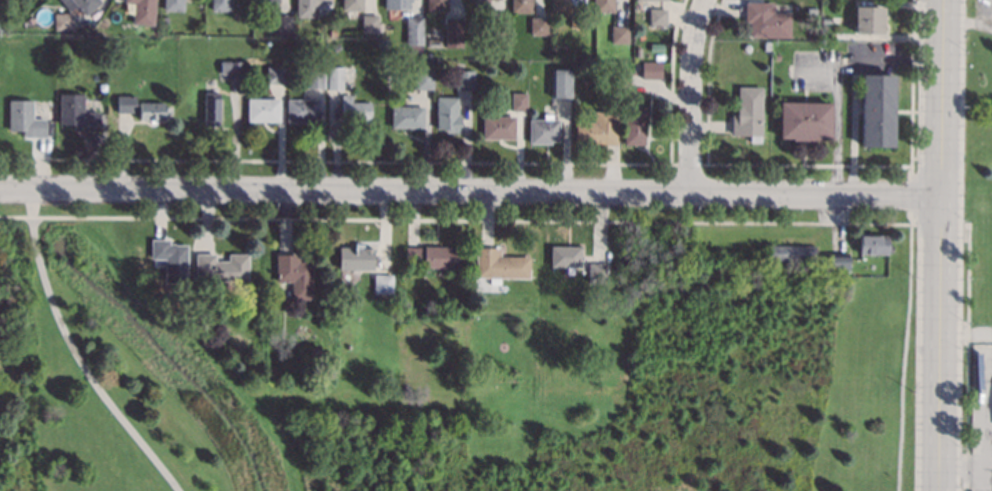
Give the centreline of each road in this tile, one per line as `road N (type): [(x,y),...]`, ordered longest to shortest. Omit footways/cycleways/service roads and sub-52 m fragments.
road 1 (tertiary): [(939,195),(0,188)]
road 2 (tertiary): [(941,0),(936,490)]
road 3 (residential): [(703,0),(689,51),(688,193)]

